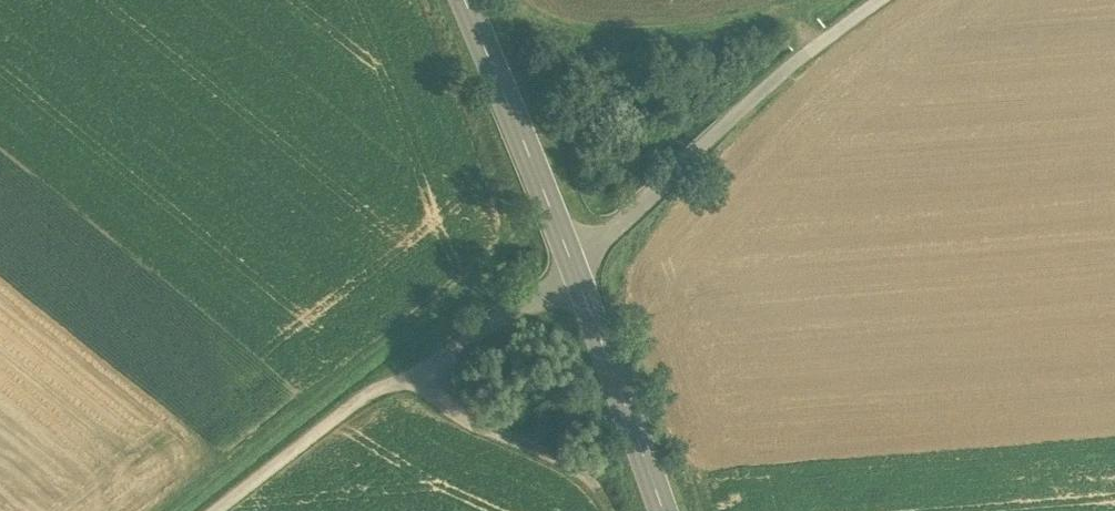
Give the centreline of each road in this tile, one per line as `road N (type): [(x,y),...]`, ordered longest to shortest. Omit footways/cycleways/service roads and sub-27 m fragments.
road 1 (track): [(885,0),(703,143),(555,290),(380,386),(216,510)]
road 2 (secondary): [(653,510),(565,243),(456,0)]
road 3 (track): [(820,45),(802,25),(591,42),(543,21),(527,0)]
road 4 (track): [(413,371),(466,421),(579,470),(608,510)]

